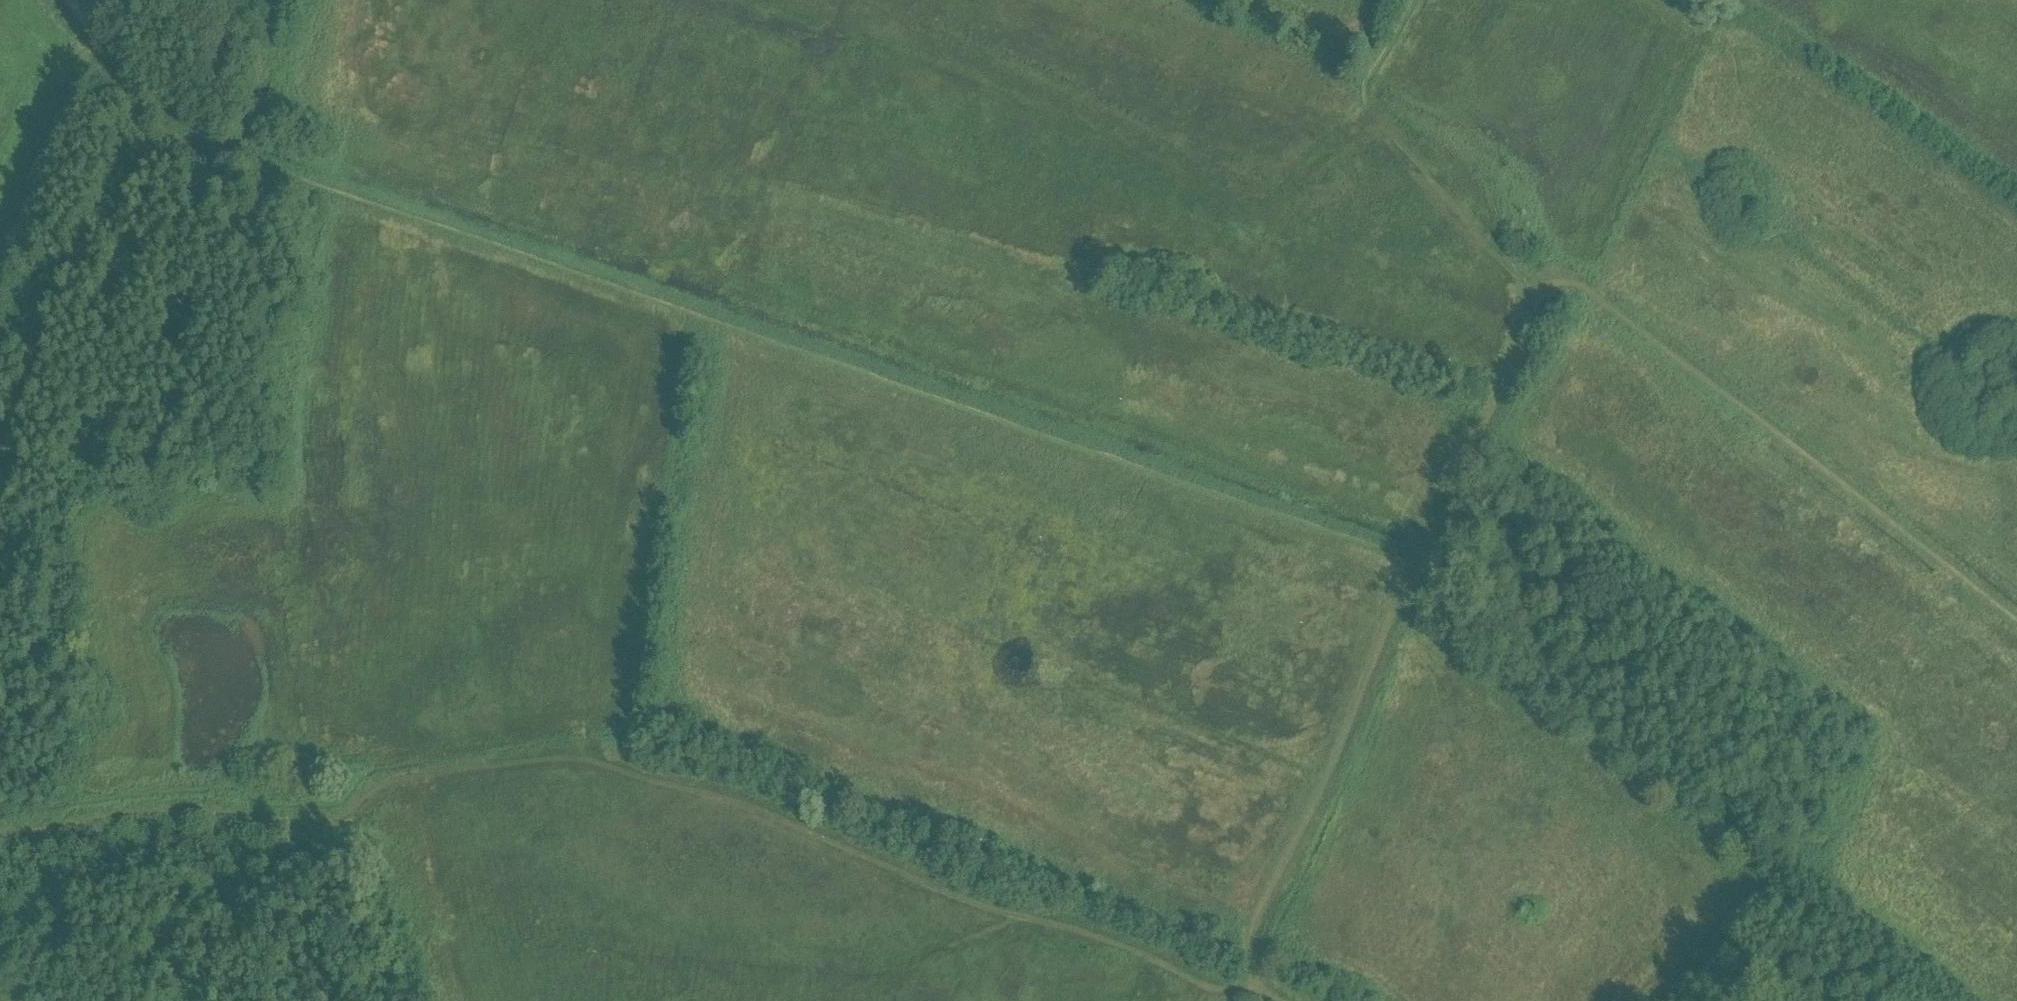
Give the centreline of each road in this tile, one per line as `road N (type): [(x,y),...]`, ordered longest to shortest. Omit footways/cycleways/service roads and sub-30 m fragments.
road 1 (track): [(2016,622),(1588,292),(1579,286),(1546,292)]
road 2 (track): [(1420,561),(1332,779),(1256,924),(1249,965),(1259,987)]
road 3 (track): [(1546,292),(1420,561)]

